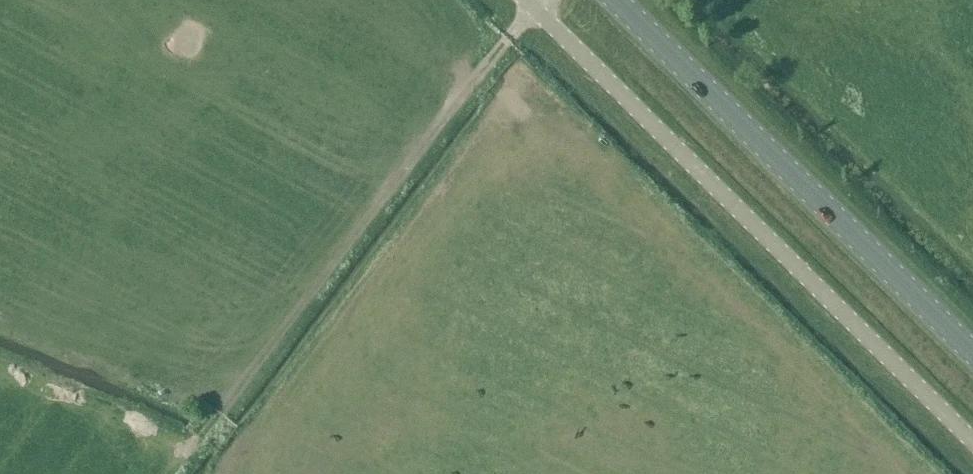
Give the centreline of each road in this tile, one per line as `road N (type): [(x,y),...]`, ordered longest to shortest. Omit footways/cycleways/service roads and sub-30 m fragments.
road 1 (unclassified): [(972,438),(529,0)]
road 2 (primary): [(972,353),(615,0)]

